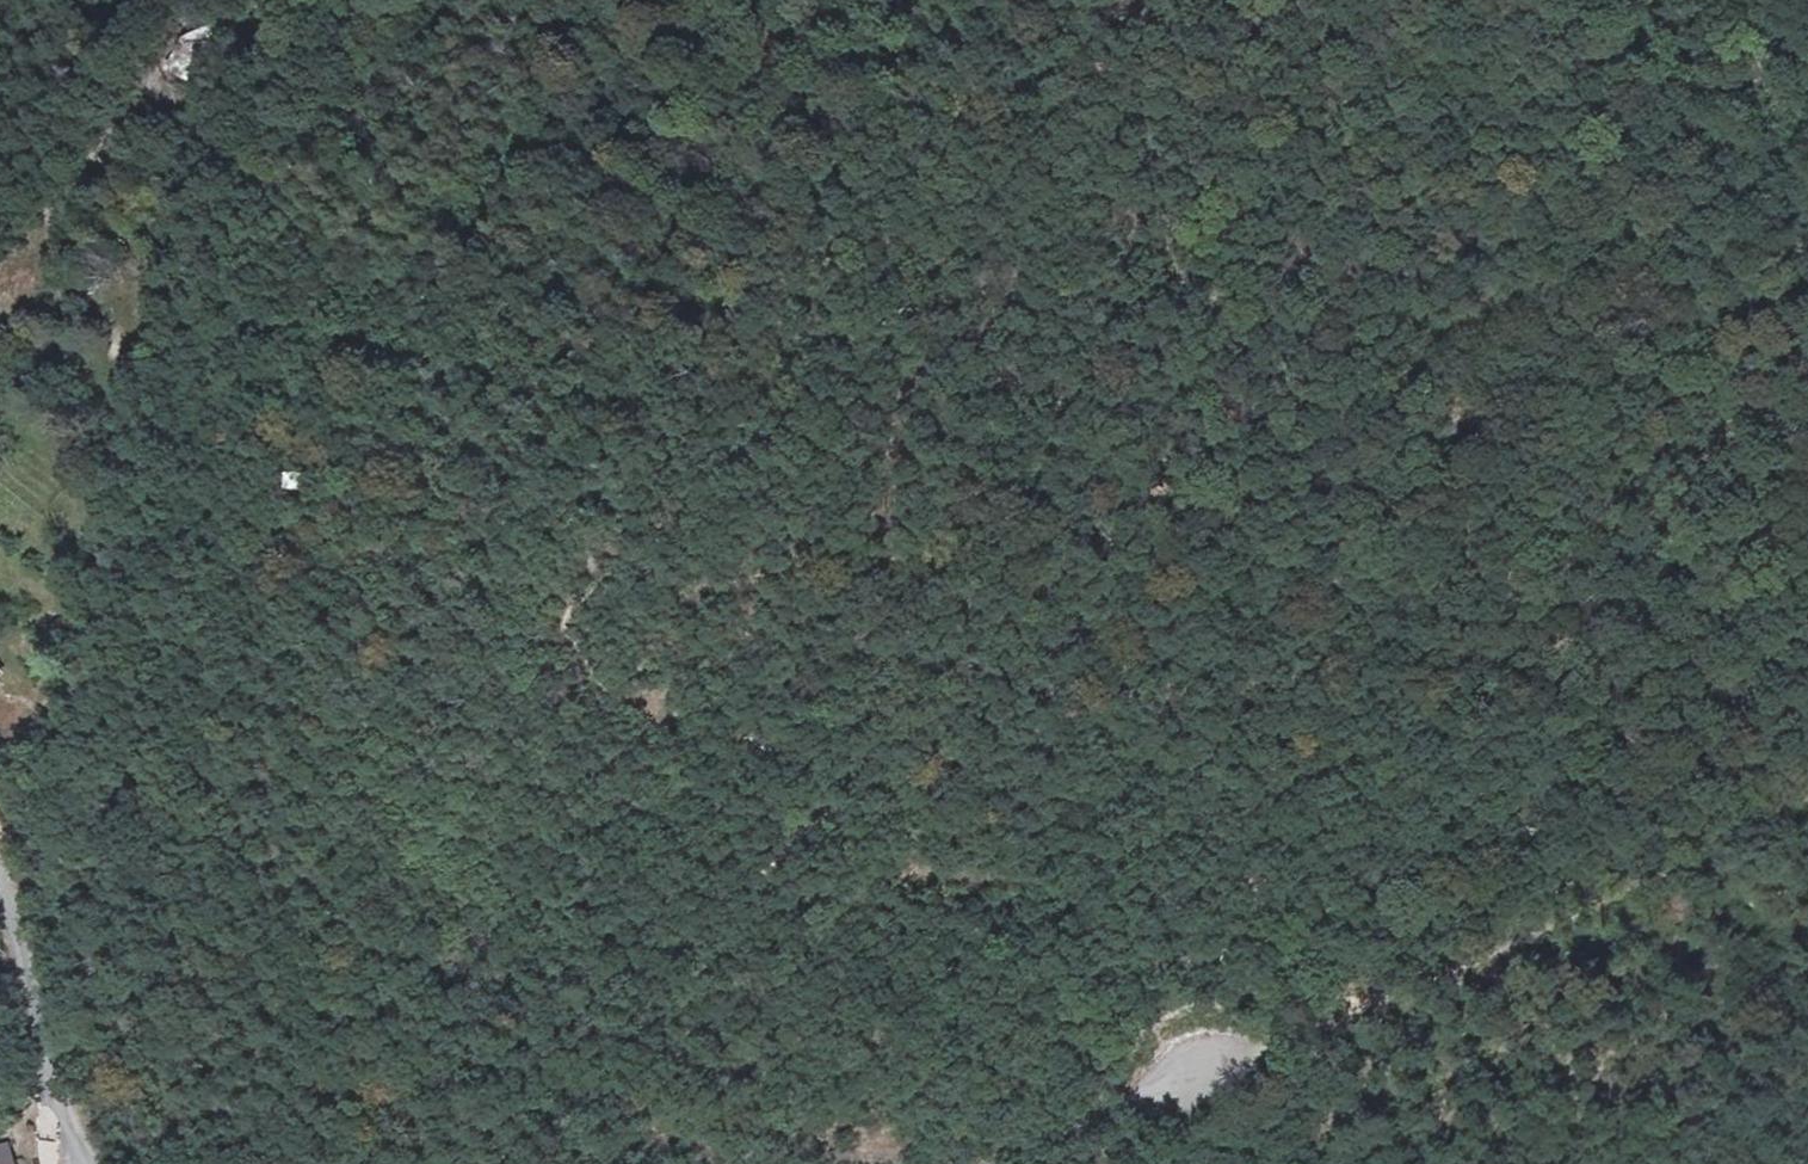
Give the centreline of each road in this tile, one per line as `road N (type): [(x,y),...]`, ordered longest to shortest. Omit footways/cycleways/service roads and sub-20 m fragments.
road 1 (track): [(1807,810),(1615,911),(1323,1032),(1238,1055)]
road 2 (residential): [(0,887),(17,921),(85,1163)]
road 3 (residential): [(1018,1163),(1139,1108),(1200,1064),(1238,1055)]

